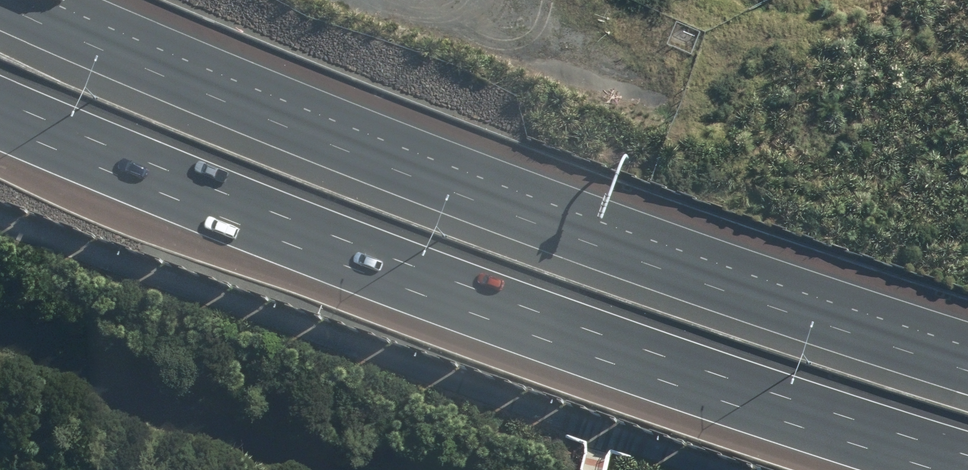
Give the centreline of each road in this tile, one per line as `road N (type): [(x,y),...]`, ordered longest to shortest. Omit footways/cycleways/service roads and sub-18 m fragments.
road 1 (motorway): [(0,6),(210,97),(588,242),(967,371)]
road 2 (motorway): [(967,455),(561,326),(0,101)]

